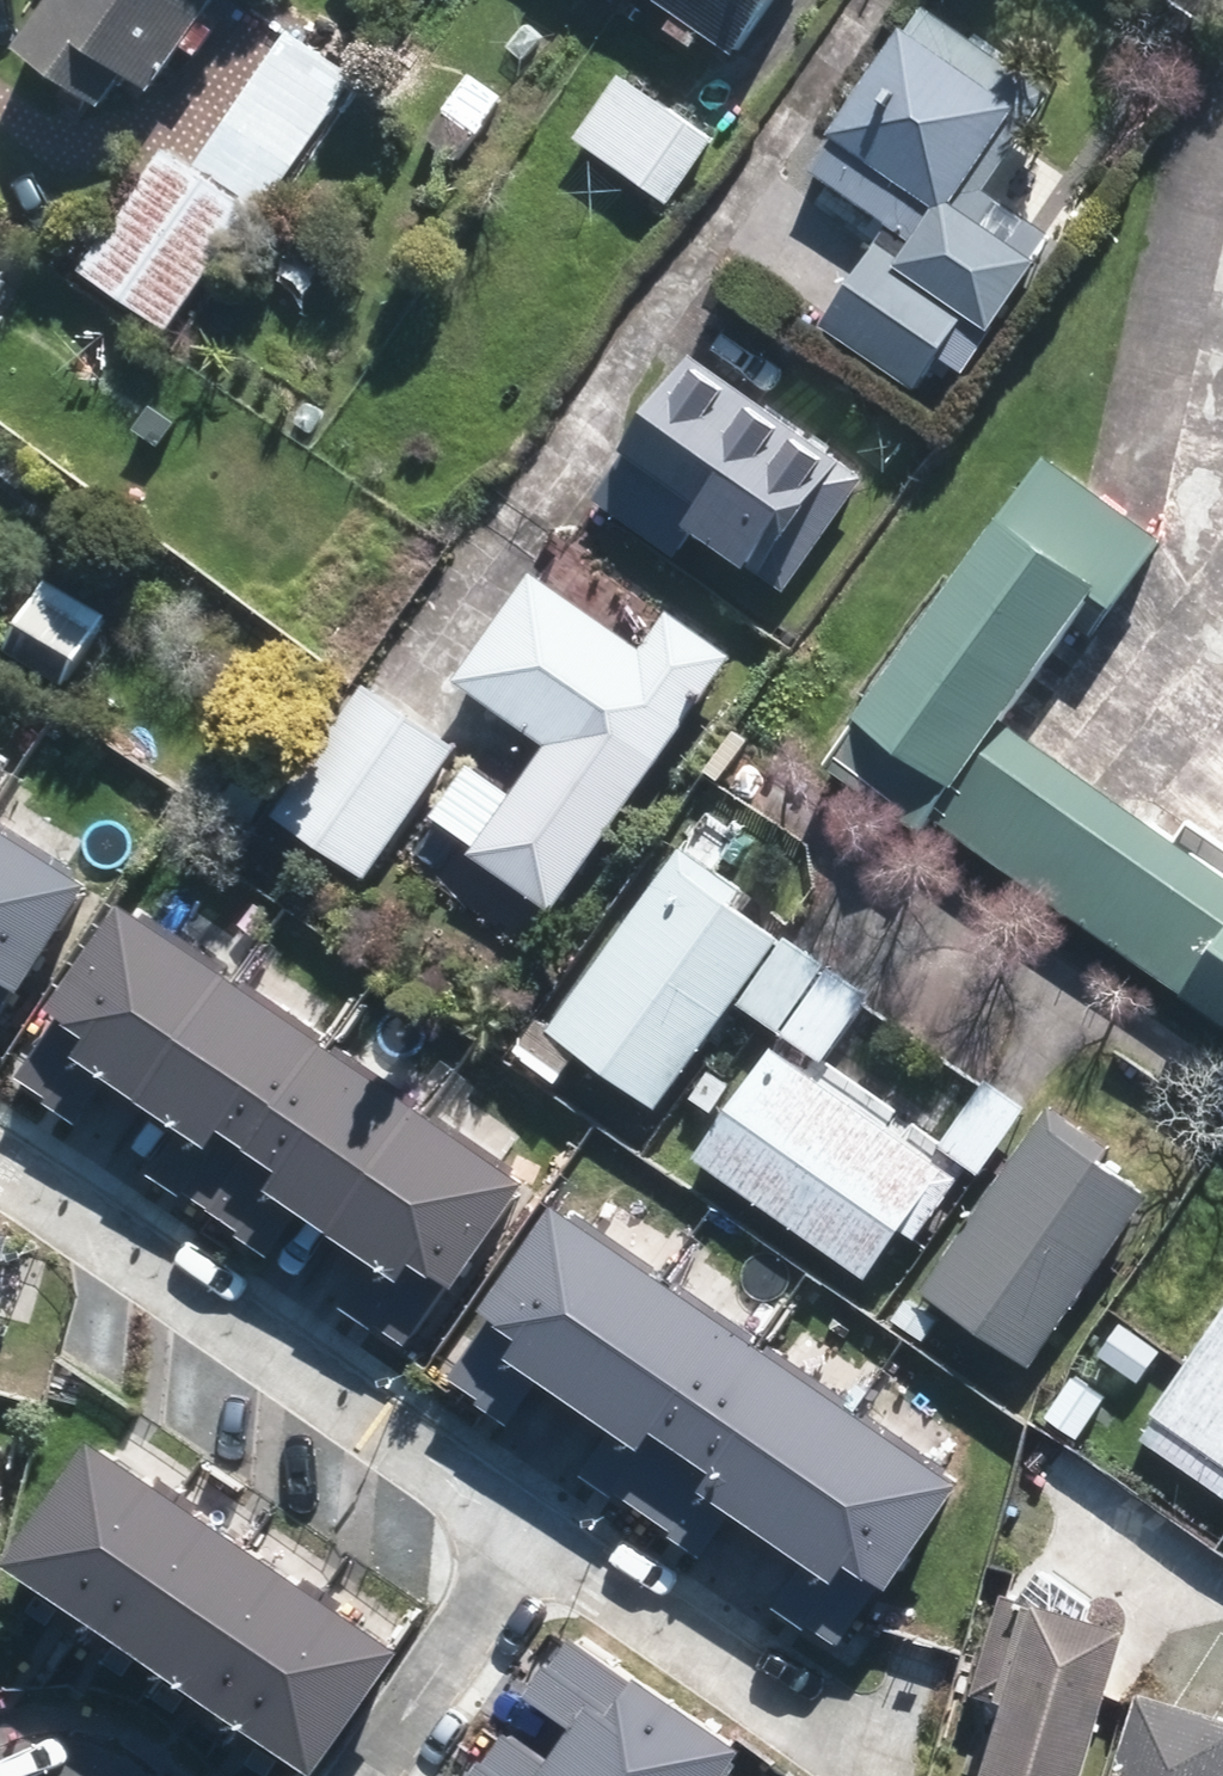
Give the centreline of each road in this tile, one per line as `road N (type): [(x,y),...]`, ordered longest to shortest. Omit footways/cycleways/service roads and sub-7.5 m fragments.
road 1 (residential): [(0,1189),(222,1335),(496,1547)]
road 2 (residential): [(496,1547),(854,1755)]
road 3 (residential): [(496,1547),(439,1655),(361,1775)]

